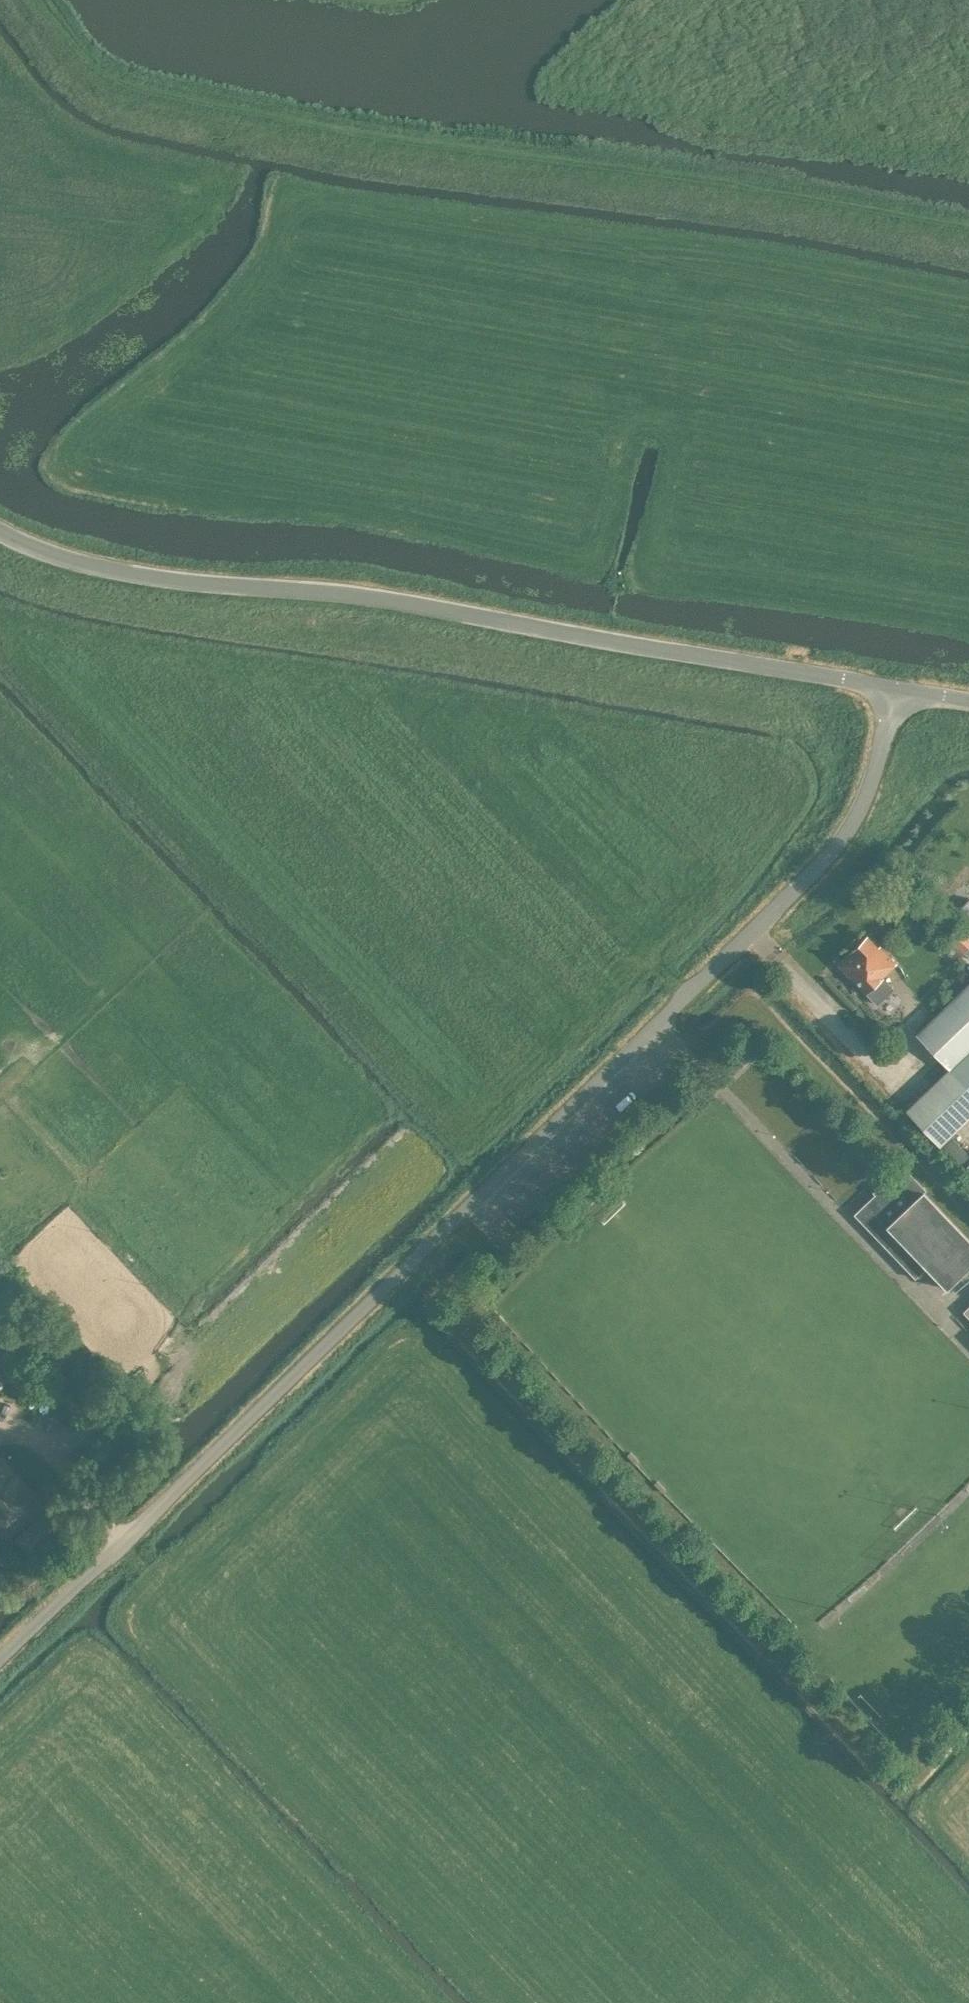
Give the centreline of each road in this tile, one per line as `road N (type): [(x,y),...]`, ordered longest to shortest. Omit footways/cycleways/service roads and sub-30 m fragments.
road 1 (unclassified): [(0,1657),(838,843),(899,689)]
road 2 (unclassified): [(899,689),(345,591),(97,567),(0,531)]

